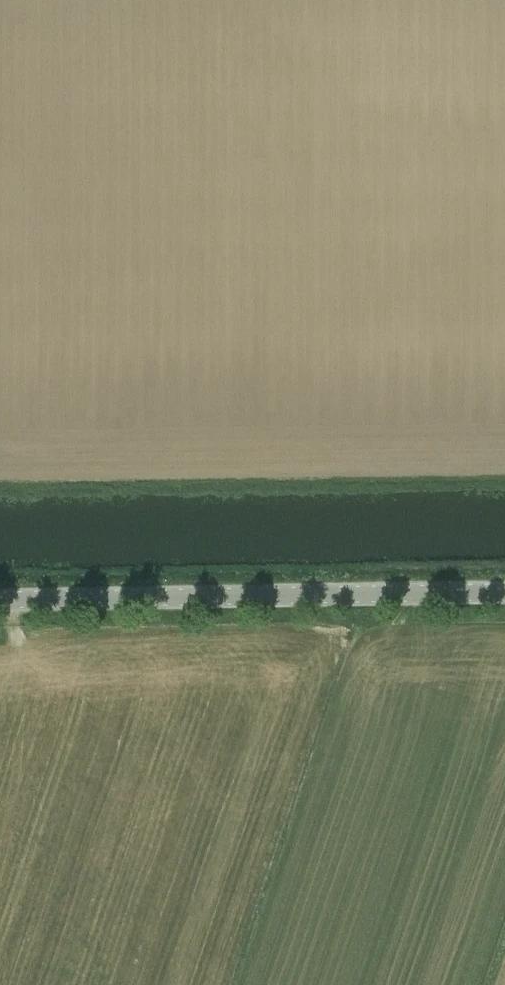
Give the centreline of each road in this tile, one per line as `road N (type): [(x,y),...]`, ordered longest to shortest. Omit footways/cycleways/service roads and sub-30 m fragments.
road 1 (tertiary): [(0,601),(504,594)]

